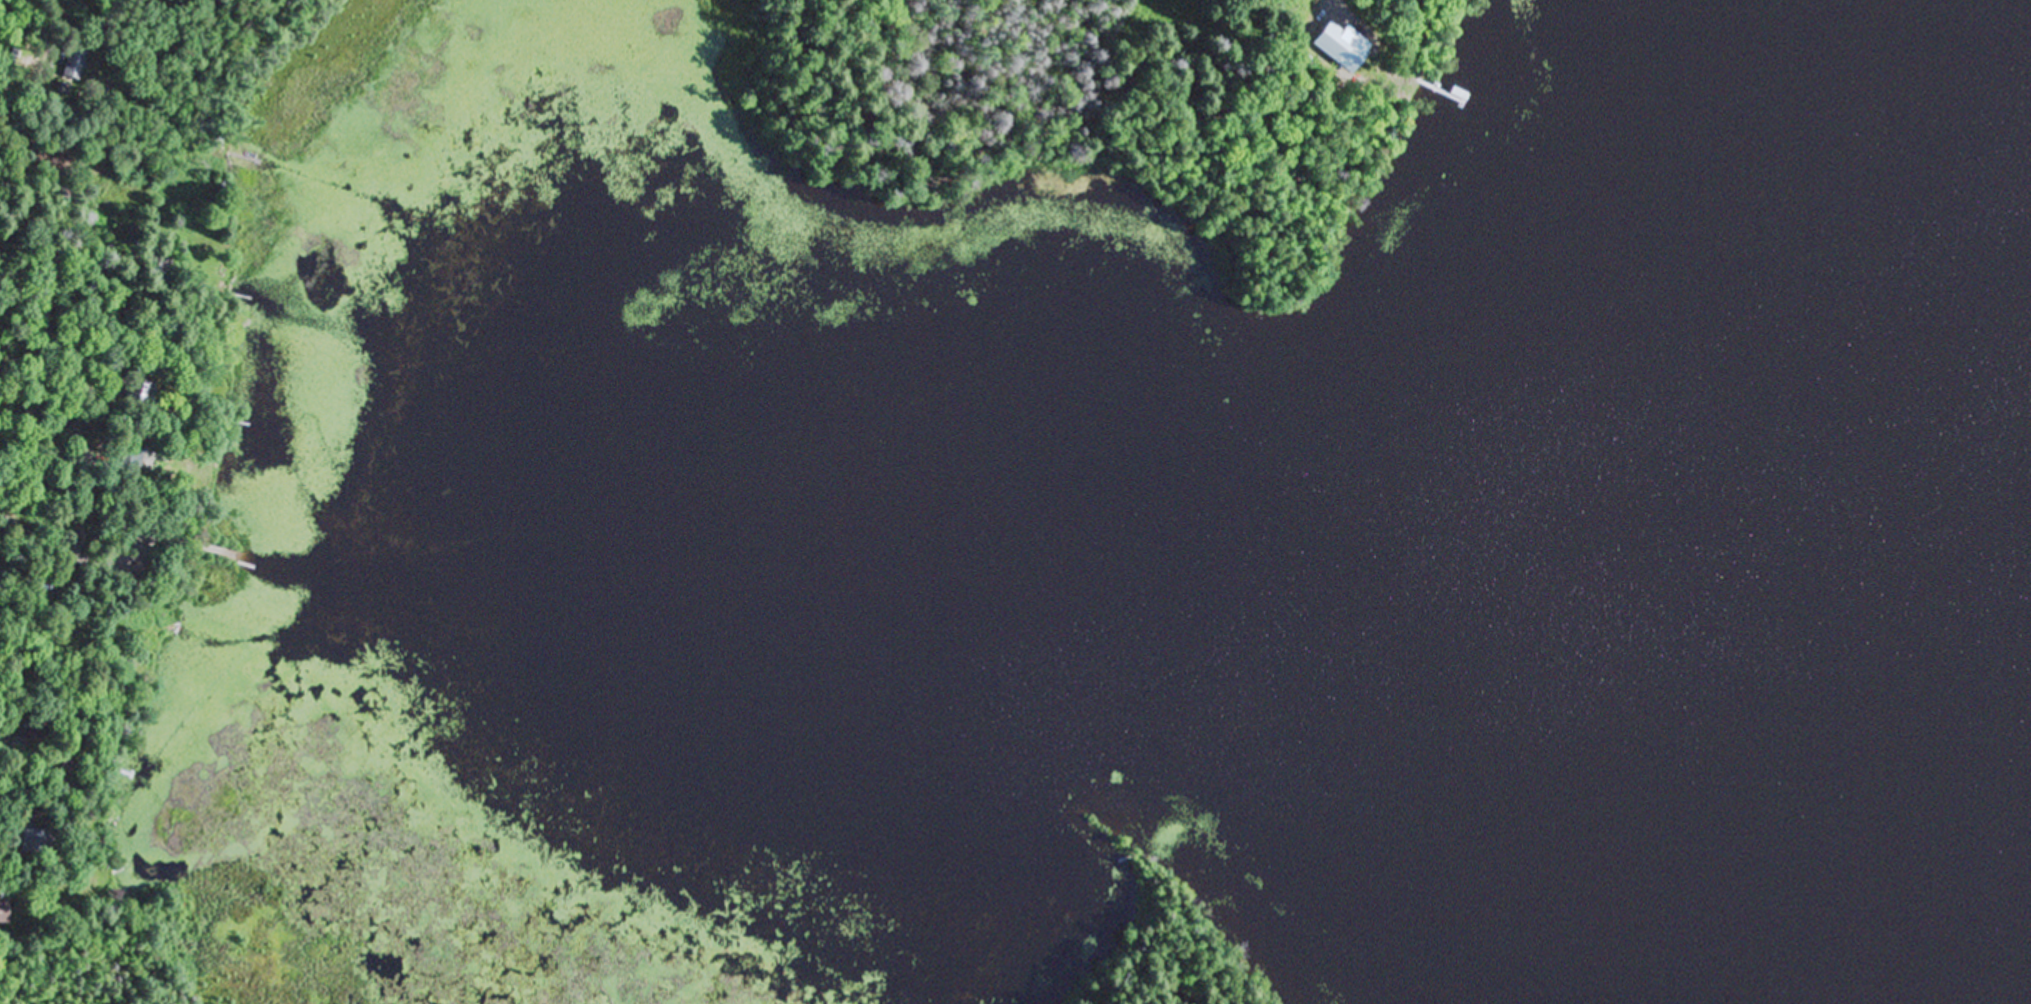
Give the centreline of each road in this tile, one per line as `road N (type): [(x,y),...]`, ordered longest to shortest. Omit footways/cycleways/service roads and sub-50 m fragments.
road 1 (residential): [(0,573),(35,597),(130,529),(185,551)]

